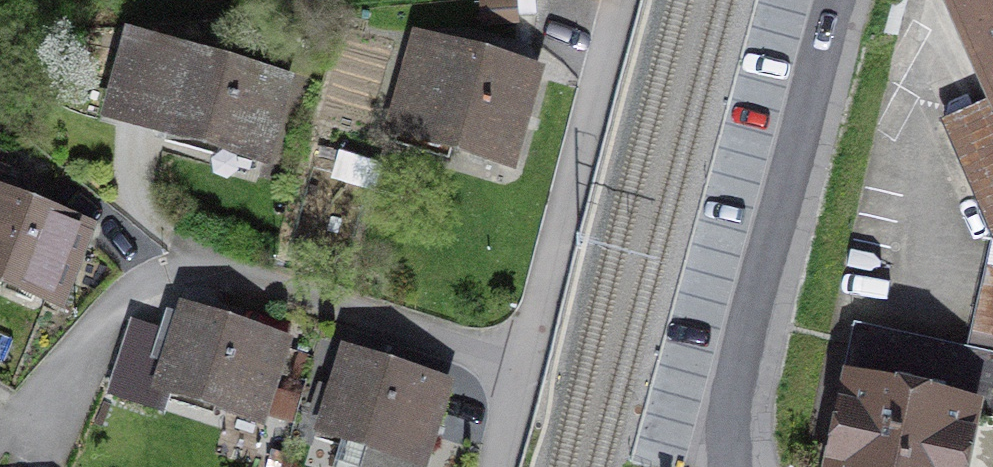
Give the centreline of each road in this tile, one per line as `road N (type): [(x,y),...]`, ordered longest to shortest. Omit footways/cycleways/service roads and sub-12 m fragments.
road 1 (residential): [(840,0),(740,377),(735,466)]
road 2 (residential): [(511,367),(629,0)]
road 3 (residential): [(164,245),(226,277),(511,367)]
road 4 (residential): [(0,444),(164,245)]

